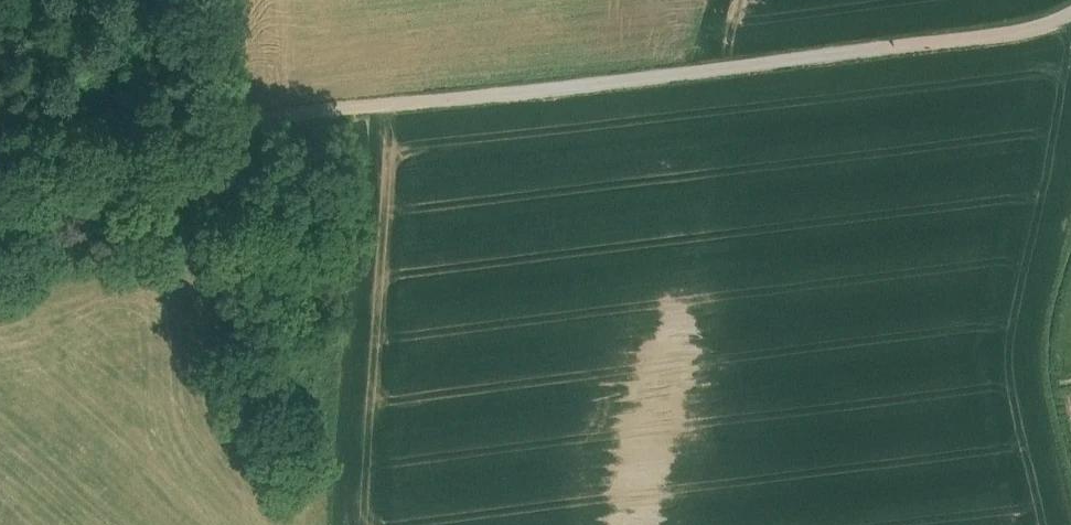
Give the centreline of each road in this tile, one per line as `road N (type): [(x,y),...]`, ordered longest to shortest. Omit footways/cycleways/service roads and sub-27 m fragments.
road 1 (track): [(0,170),(236,123),(1054,28),(1070,15)]

